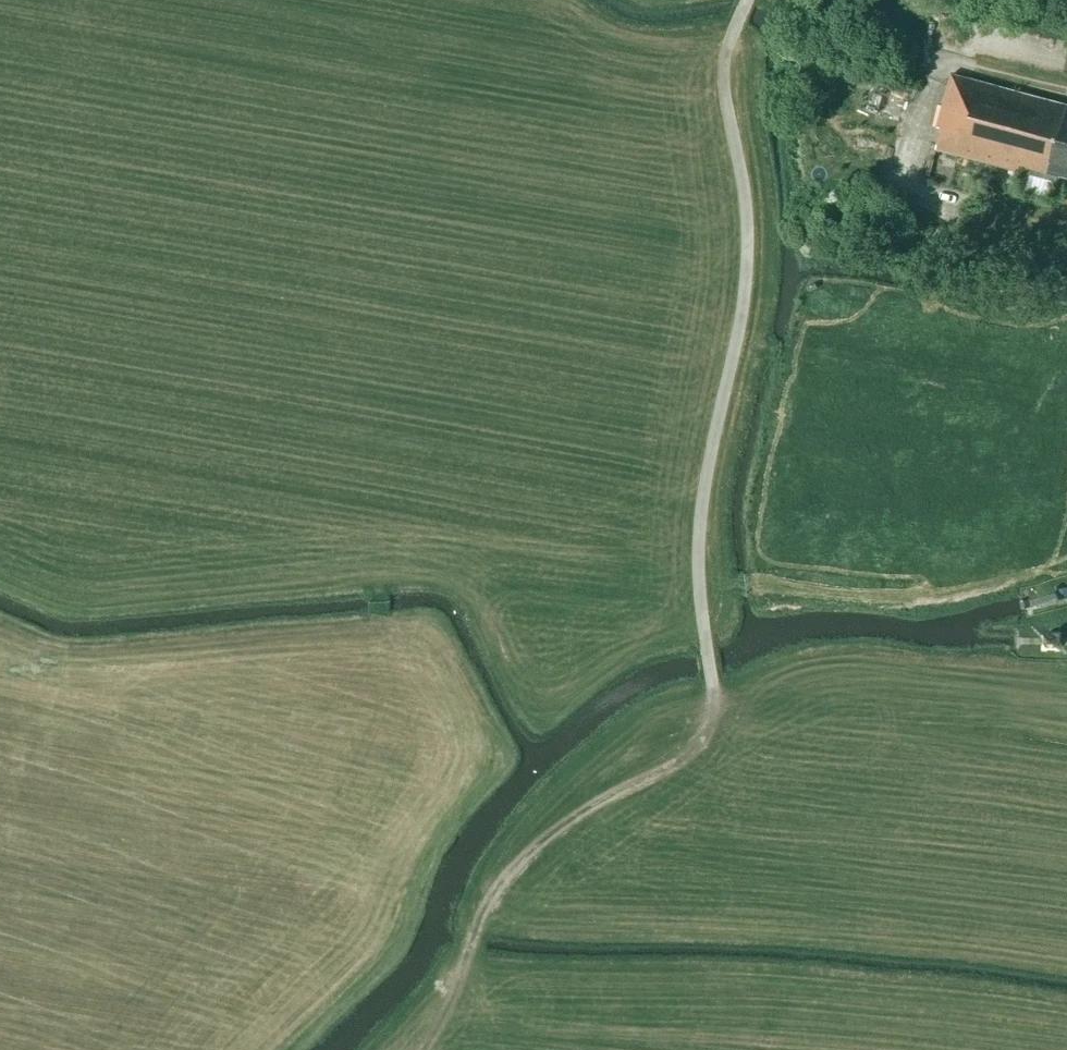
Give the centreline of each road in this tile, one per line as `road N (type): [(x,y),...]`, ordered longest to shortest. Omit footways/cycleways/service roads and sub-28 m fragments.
road 1 (track): [(391,1049),(453,981),(497,870),(552,804),(612,749),(710,714),(703,518),(748,278),(724,64),(751,0)]

